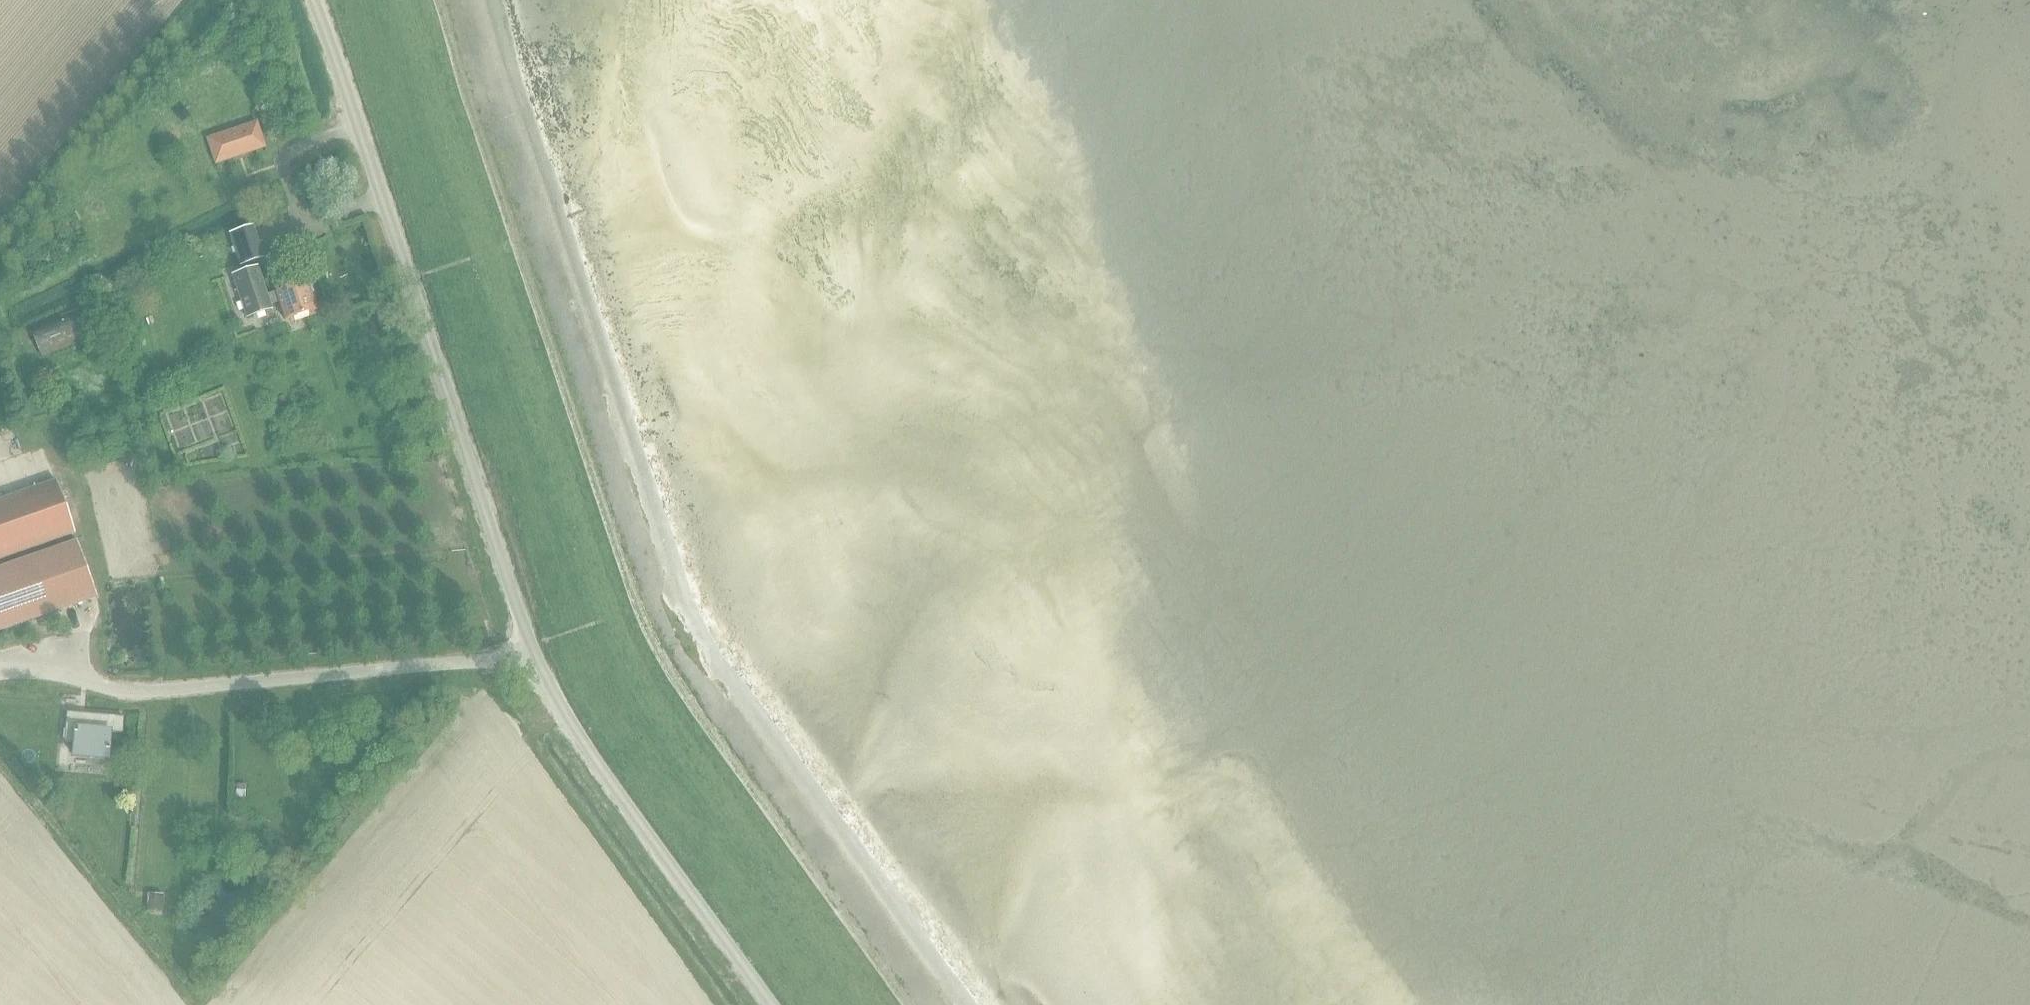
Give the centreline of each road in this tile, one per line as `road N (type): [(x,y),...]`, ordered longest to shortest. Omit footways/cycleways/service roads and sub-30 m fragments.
road 1 (unclassified): [(757,1004),(549,711),(319,0)]

